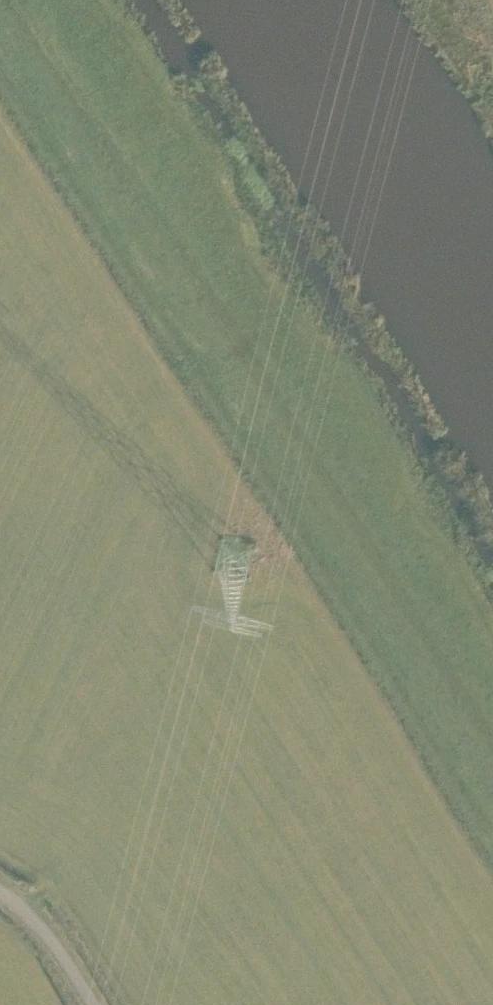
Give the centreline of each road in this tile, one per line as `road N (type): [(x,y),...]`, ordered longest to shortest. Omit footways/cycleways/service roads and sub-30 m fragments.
road 1 (unclassified): [(95,1004),(54,948),(0,895)]

